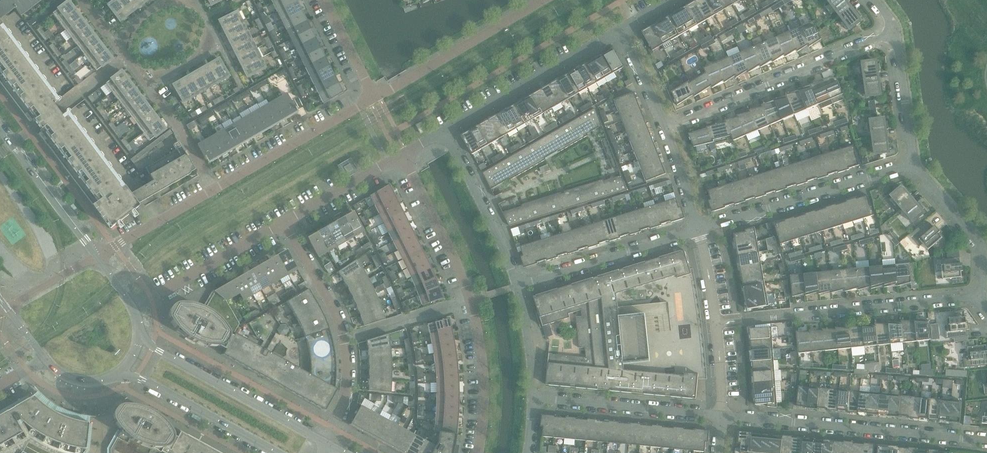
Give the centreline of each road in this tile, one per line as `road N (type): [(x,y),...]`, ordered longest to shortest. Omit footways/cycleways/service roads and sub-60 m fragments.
road 1 (residential): [(477,452),(483,381),(470,301),(403,155)]
road 2 (residential): [(721,415),(986,440)]
road 3 (residential): [(978,298),(716,322)]
road 4 (residential): [(666,127),(895,32)]
road 5 (residential): [(328,443),(347,385),(345,340),(283,221)]
road 6 (residential): [(84,0),(213,187)]
road 7 (residential): [(698,229),(913,164)]
road 8 (tertiary): [(328,443),(140,338)]
road 9 (residential): [(443,130),(620,29)]
road 10 (residential): [(373,96),(544,0)]
road 11 (residential): [(533,397),(721,415)]
road 12 (residential): [(518,284),(698,229)]
road 13 (residential): [(213,187),(373,96)]
road 14 (tertiary): [(122,370),(275,452)]
road 15 (residential): [(133,307),(283,221)]
road 16 (residential): [(518,284),(443,130)]
road 17 (residential): [(978,298),(984,245),(913,164)]
road 18 (tertiary): [(95,254),(0,127)]
road 19 (residential): [(283,221),(403,155)]
road 20 (residential): [(95,254),(213,187)]
road 21 (residential): [(913,164),(895,32)]

